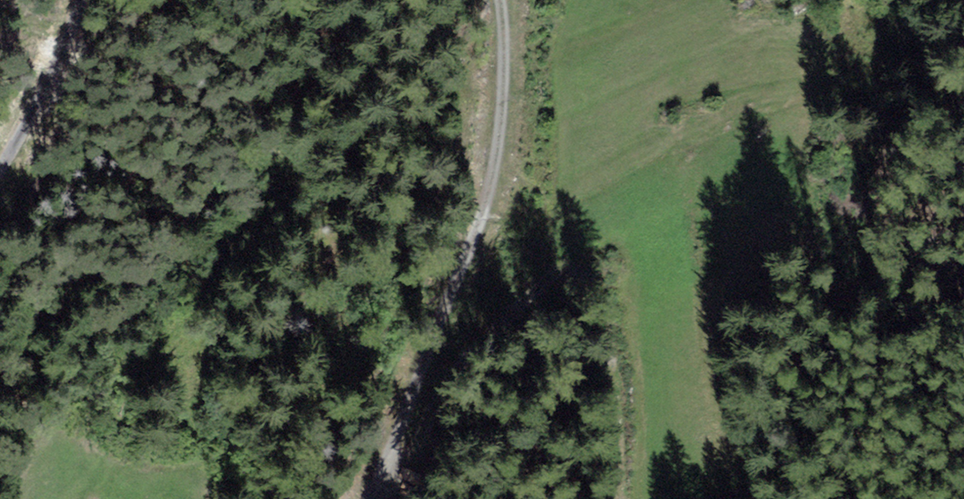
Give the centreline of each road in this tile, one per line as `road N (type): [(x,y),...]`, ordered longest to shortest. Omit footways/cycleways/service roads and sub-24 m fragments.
road 1 (track): [(417,352),(435,351),(461,314),(523,266),(551,253),(579,259),(601,304),(601,383),(640,498)]
road 2 (track): [(500,0),(501,137),(480,223),(417,352)]
road 3 (unclassified): [(0,173),(80,0)]
road 4 (track): [(367,498),(400,430),(417,352)]

